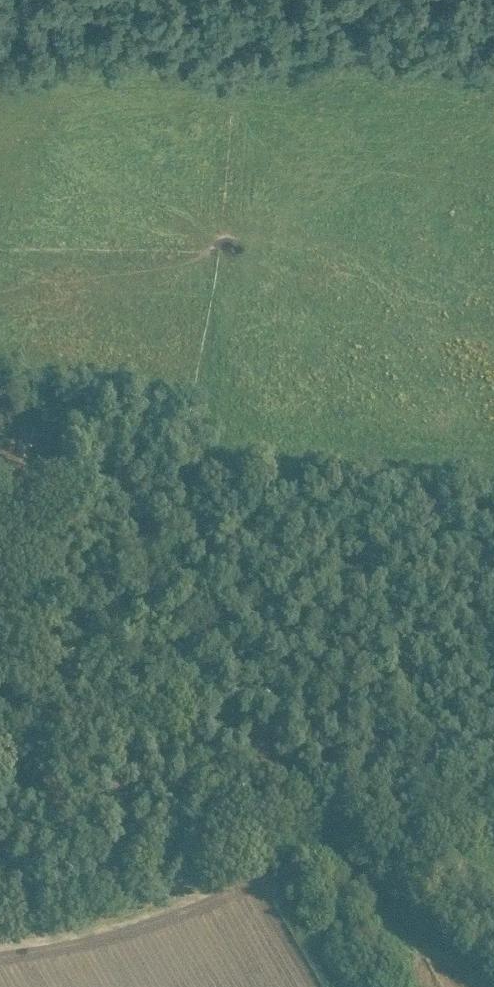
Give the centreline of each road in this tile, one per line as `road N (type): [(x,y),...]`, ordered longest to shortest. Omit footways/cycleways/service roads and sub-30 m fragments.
road 1 (track): [(227,725),(167,720),(0,751)]

